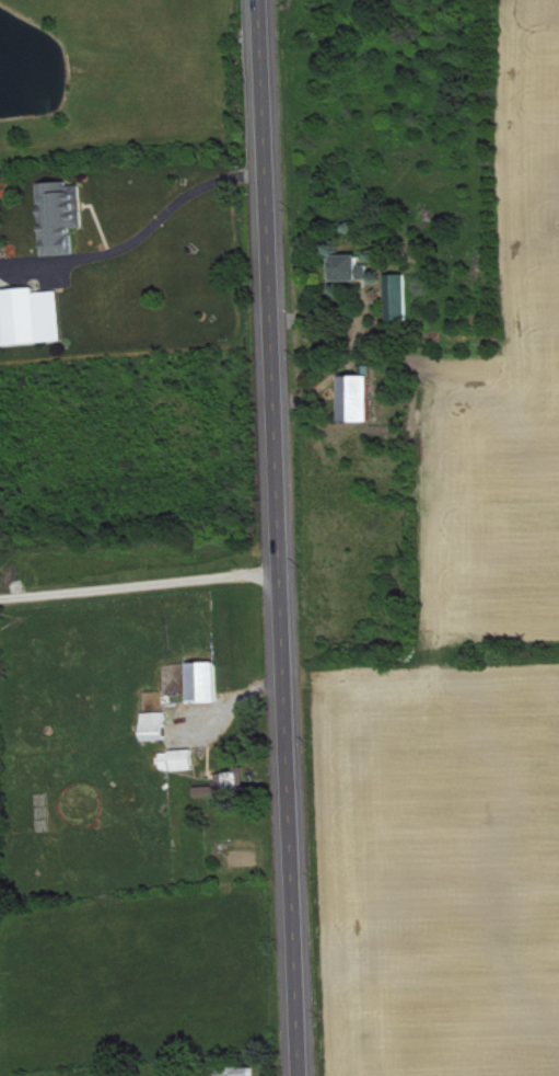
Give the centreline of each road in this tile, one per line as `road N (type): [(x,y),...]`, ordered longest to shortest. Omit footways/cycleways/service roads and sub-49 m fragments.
road 1 (secondary): [(301,1075),(262,0)]

